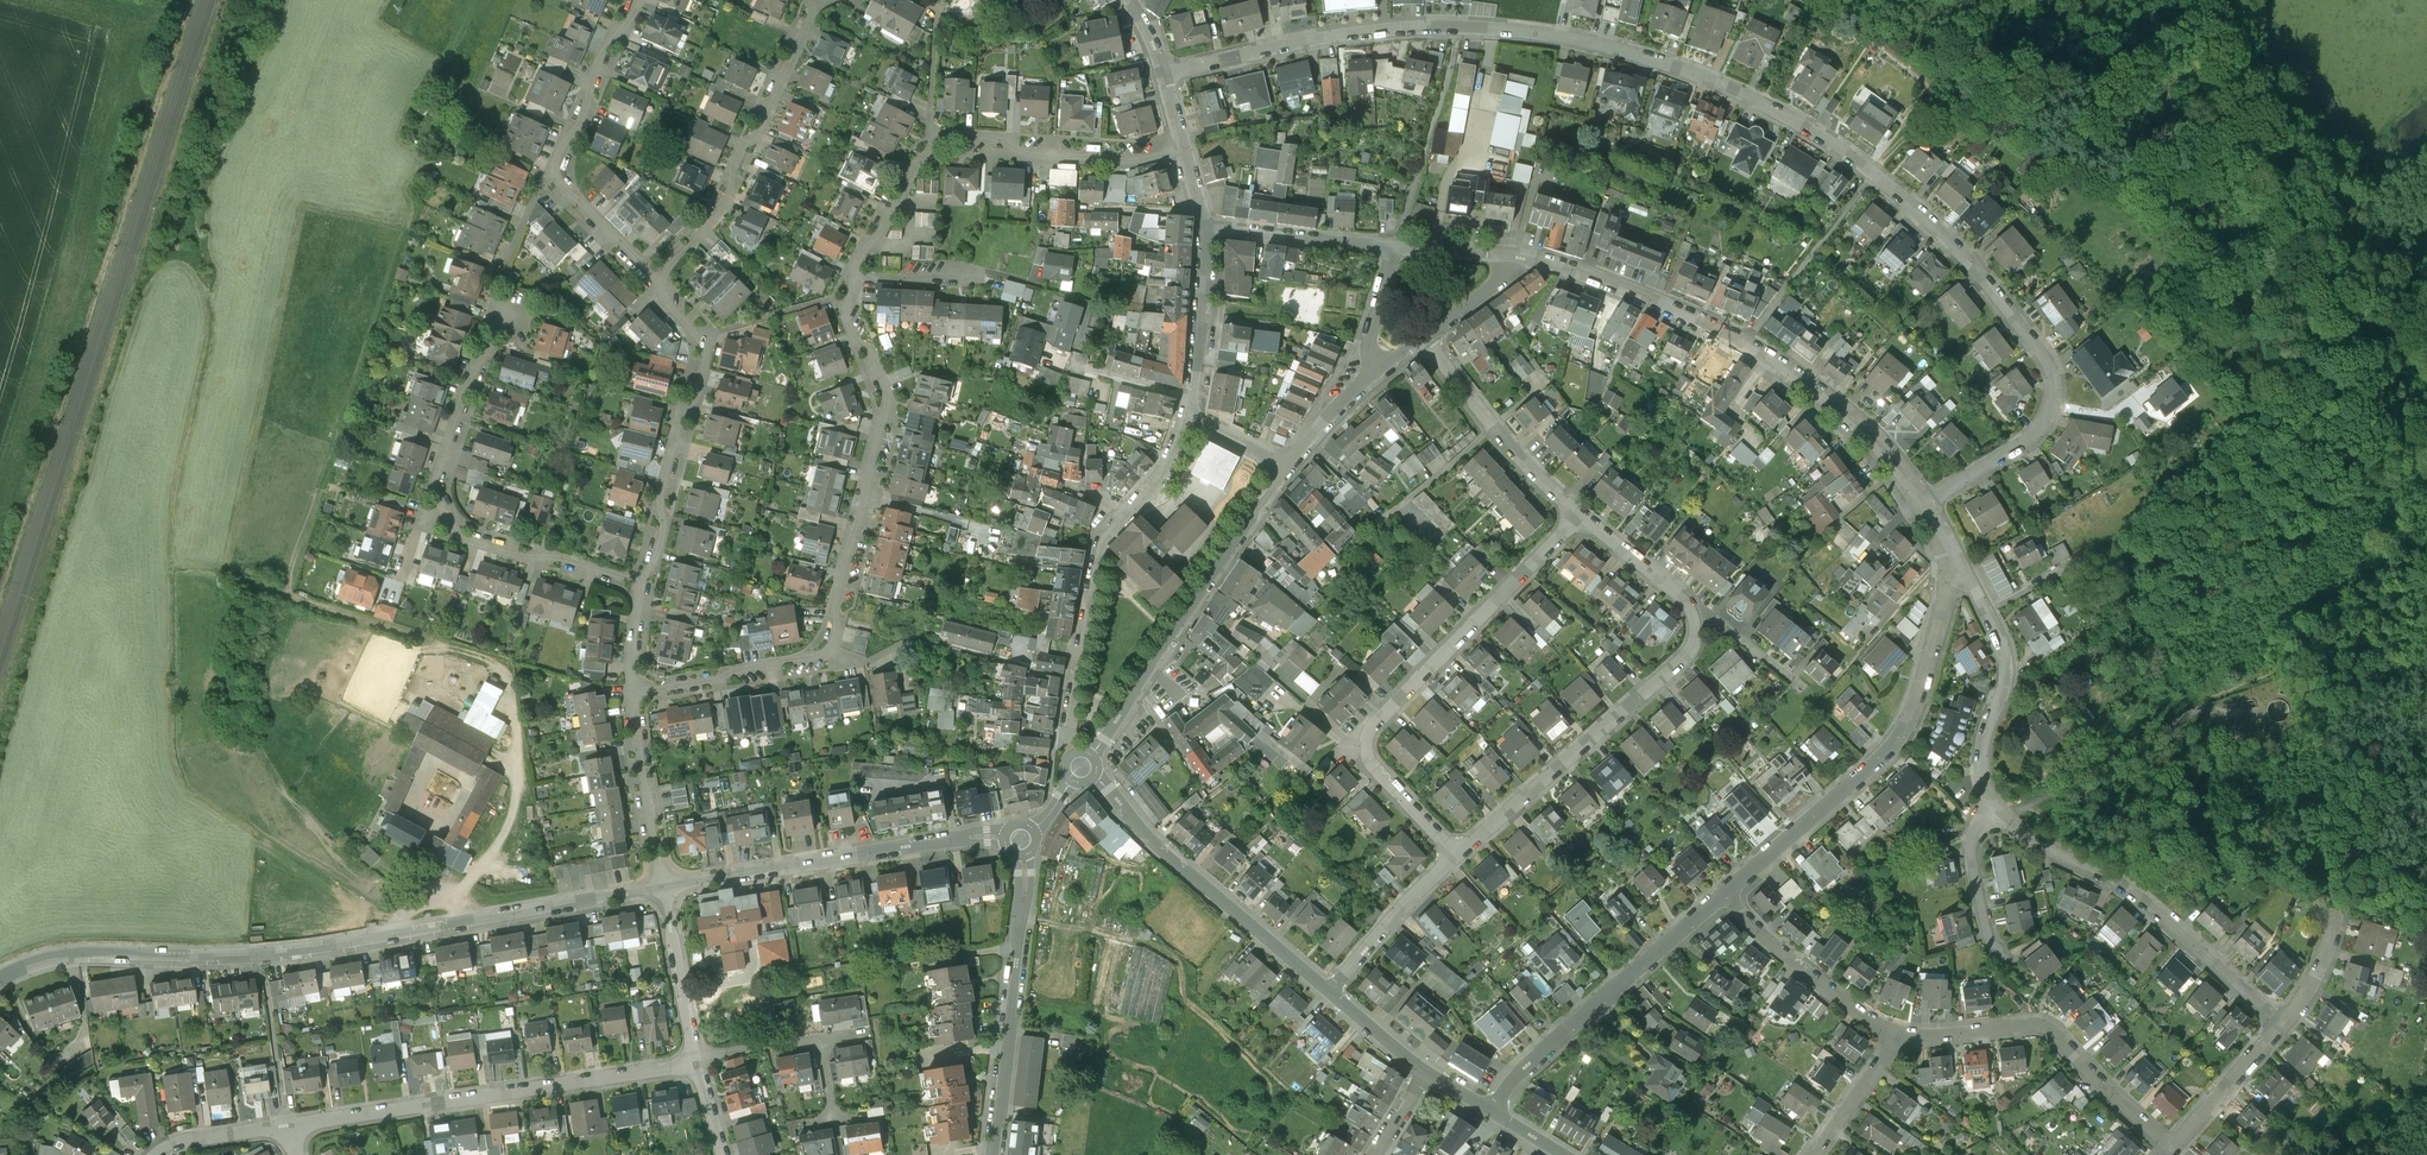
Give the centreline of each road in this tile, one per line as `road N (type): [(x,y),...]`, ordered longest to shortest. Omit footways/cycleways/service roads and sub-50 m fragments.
road 1 (residential): [(1927,498),(2035,435),(2056,390),(2049,361),(1902,196),(1759,99),(1594,44),(1457,27),(1350,31),(1163,69)]
road 2 (residential): [(0,979),(63,953),(295,949),(661,886)]
road 3 (residential): [(1927,498),(1896,457),(1803,376),(1675,308),(1515,254)]
road 4 (residential): [(1456,852),(1368,760),(1365,734),(1577,513)]
road 5 (residential): [(1950,554),(1947,595),(1906,729),(1874,768),(1725,895)]
road 6 (residential): [(286,1126),(697,1059)]
road 7 (track): [(2426,881),(2381,849),(2309,827),(2114,833),(2078,829),(2033,805)]
road 8 (residential): [(833,650),(838,594),(887,407),(848,302),(854,272)]
road 9 (residential): [(1288,466),(1081,767)]
road 10 (residential): [(661,886),(977,837),(1022,840)]
road 11 (residential): [(1456,852),(1676,664),(1690,648),(1696,611)]
road 12 (residential): [(1068,727),(1101,547),(1158,484),(1188,414)]
road 13 (residential): [(2284,1020),(2162,919),(2006,819)]
road 14 (residential): [(652,277),(703,336),(645,585)]
road 15 (residential): [(630,0),(558,169),(587,216),(652,277)]
road 16 (residential): [(2174,1149),(2055,1033),(2040,1027),(1897,1033)]
road 17 (residential): [(1322,985),(1200,883),(1081,767)]
road 18 (residential): [(652,277),(716,208),(814,0)]
road 19 (residential): [(1725,895),(1521,1074),(1494,1112)]
road 20 (residential): [(992,1154),(1027,875),(1022,840)]
road 21 (track): [(461,648),(506,677),(518,751),(513,809),(462,897),(466,919)]
road 22 (residential): [(934,146),(1131,154),(1181,141)]
road 23 (residential): [(1577,513),(1510,453),(1421,340)]
road 24 (residential): [(645,585),(480,538),(455,525),(438,501)]
road 25 (residential): [(1897,1033),(1849,1006),(1725,895)]
road 26 (residential): [(631,681),(659,691),(833,650)]
road 27 (residential): [(631,681),(661,886)]
road 28 (residential): [(438,501),(496,312)]
road 29 (residential): [(1991,797),(1986,735),(2006,675),(1988,610)]
road 30 (residential): [(1397,247),(1207,228)]
road 31 (residential): [(1322,985),(1456,852)]
road 32 (residential): [(1188,414),(1207,228)]
road 33 (residential): [(697,1059),(661,886)]
road 34 (residential): [(2174,1149),(2284,1020)]
road 35 (residential): [(1696,611),(1577,513)]
road 36 (residential): [(854,272),(910,162),(934,146)]
road 37 (residential): [(1989,942),(1973,843),(1991,797)]
road 38 (residential): [(1812,1154),(1897,1033)]
road 39 (residential): [(938,0),(929,114),(934,146)]
road 40 (residential): [(1435,1073),(1322,985)]
road 41 (residential): [(157,1154),(193,1141),(286,1126)]
road 42 (residential): [(1515,254),(1501,279),(1421,340)]
road 43 (residential): [(1375,371),(1371,338),(1397,247)]
road 44 (residential): [(697,1059),(818,1040)]
road 45 (residential): [(854,272),(976,277)]

